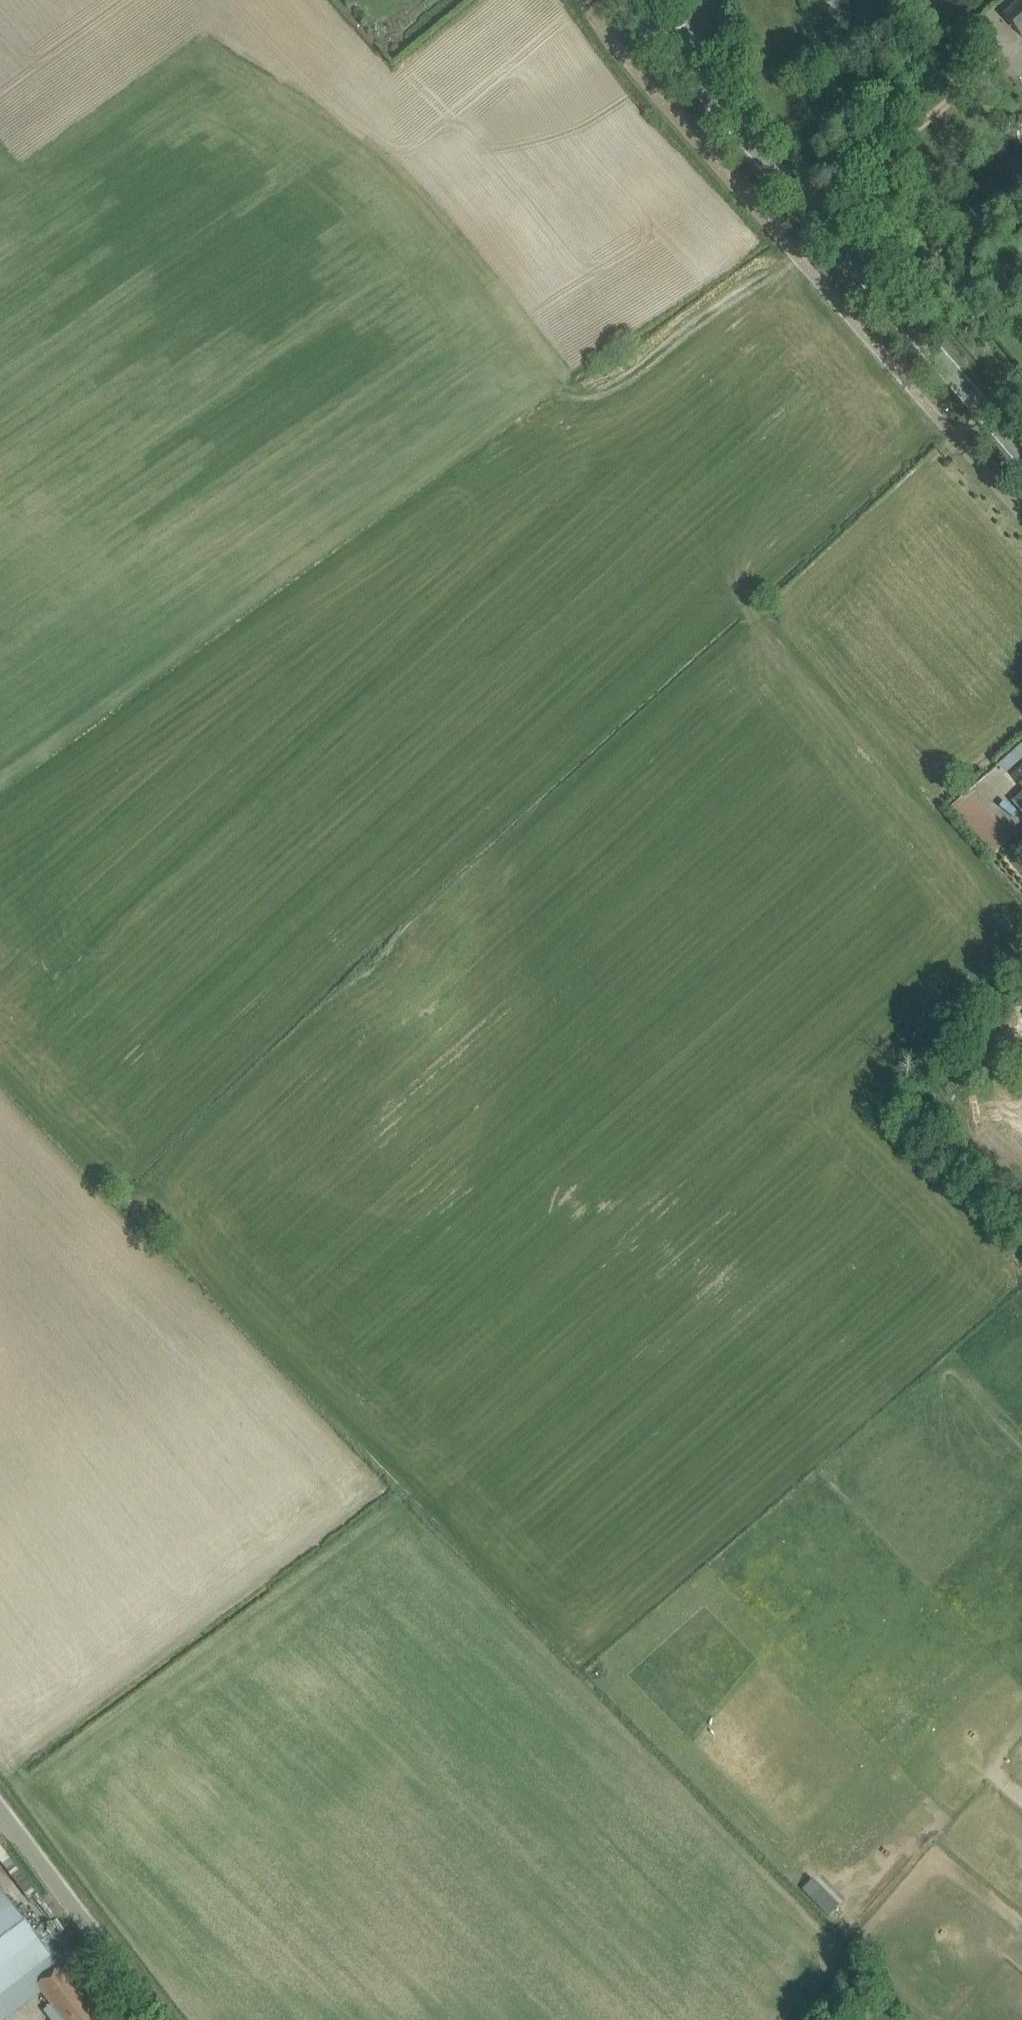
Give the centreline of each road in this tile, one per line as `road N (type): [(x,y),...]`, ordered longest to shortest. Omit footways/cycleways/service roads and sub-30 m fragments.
road 1 (tertiary): [(1021,456),(626,0)]
road 2 (unclassified): [(160,2019),(0,1812)]

